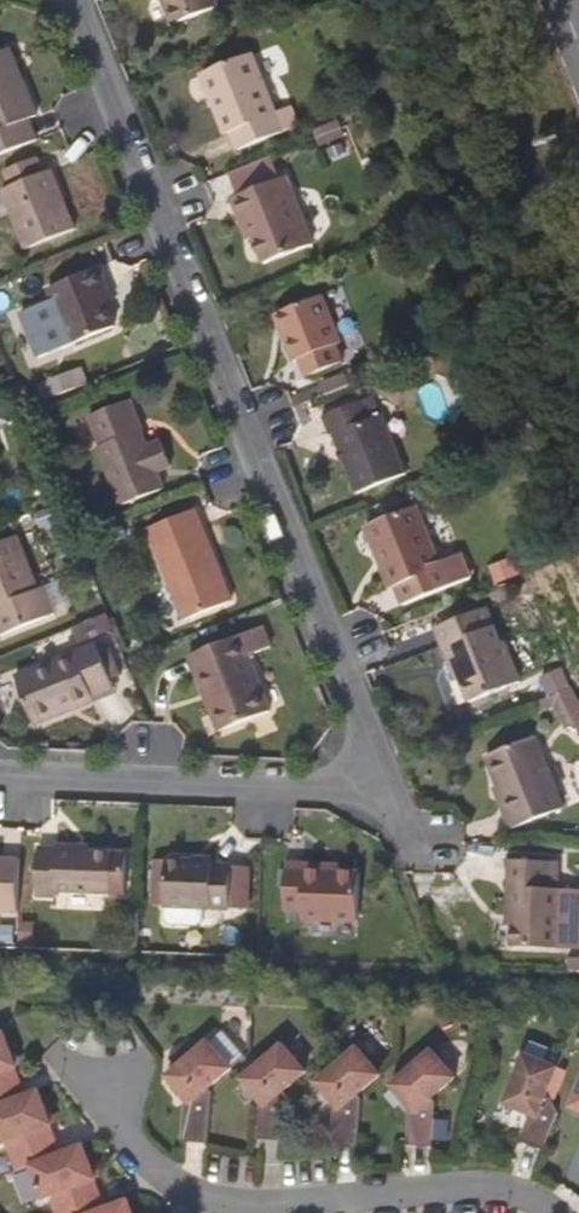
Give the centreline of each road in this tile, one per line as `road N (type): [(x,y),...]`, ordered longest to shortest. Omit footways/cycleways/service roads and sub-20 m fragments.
road 1 (residential): [(56,0),(394,796),(0,772)]
road 2 (residential): [(545,1212),(502,1192),(246,1208),(175,1193),(119,1138),(94,1063)]

